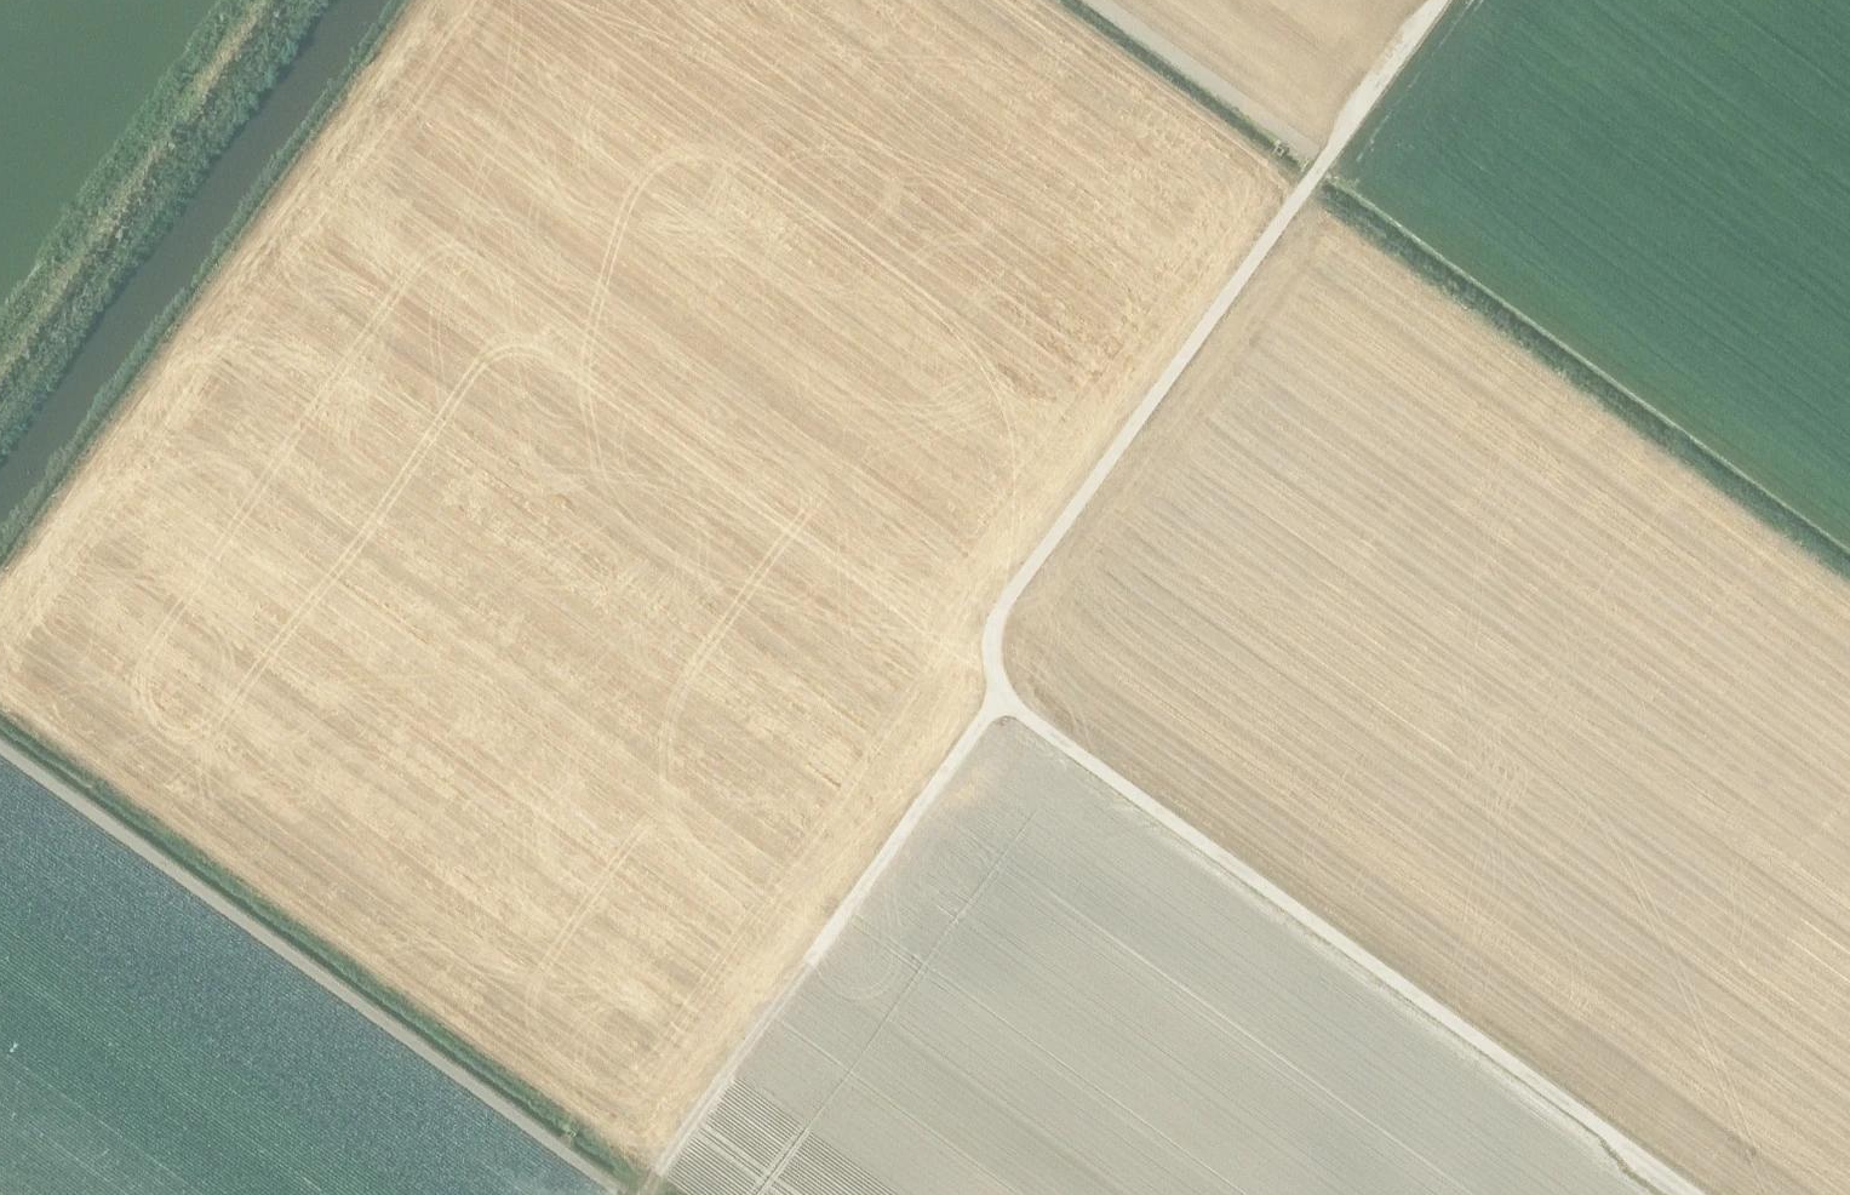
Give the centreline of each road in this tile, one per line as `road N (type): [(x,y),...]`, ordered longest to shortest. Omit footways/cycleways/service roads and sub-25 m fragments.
road 1 (track): [(1689,1194),(988,698)]
road 2 (track): [(988,698),(991,623),(1445,0)]
road 3 (track): [(807,946),(988,698)]

